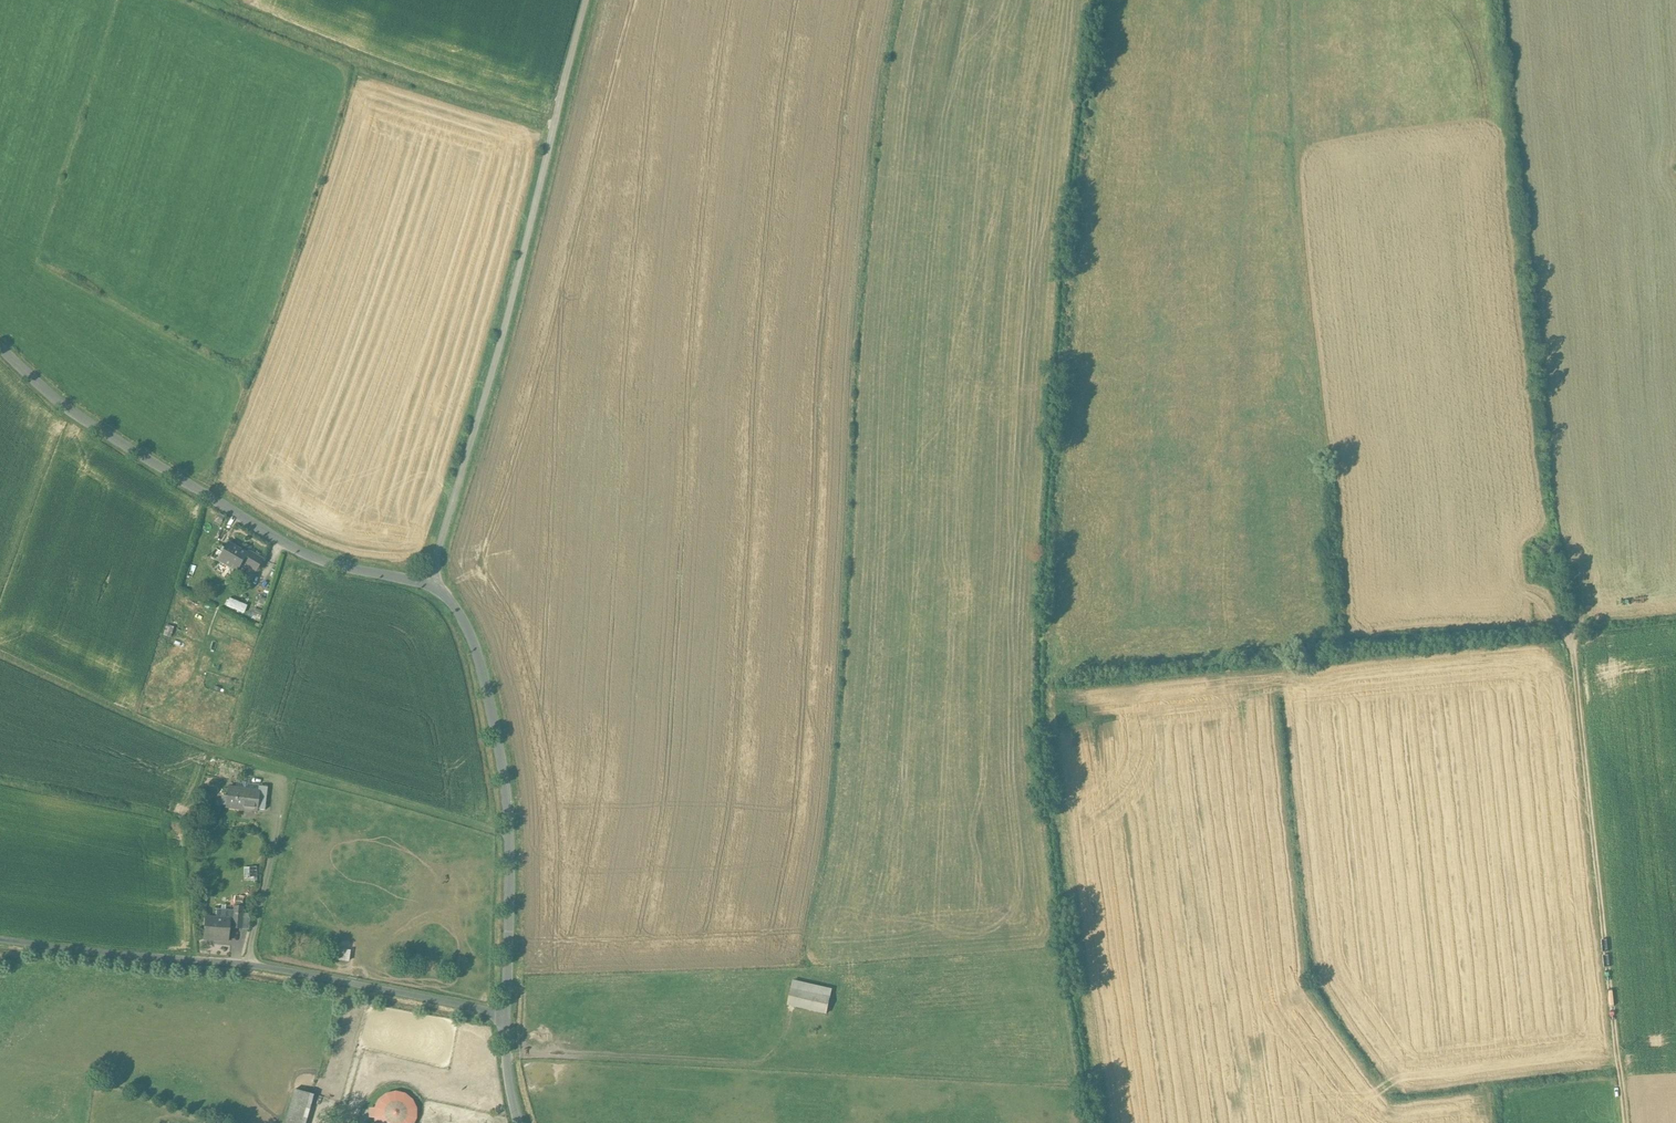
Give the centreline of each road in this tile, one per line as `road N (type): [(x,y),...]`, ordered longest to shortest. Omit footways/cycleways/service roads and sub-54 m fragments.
road 1 (track): [(587,0),(432,587)]
road 2 (track): [(511,837),(209,750),(0,655)]
road 3 (unclassified): [(506,1016),(247,966),(0,939)]
road 4 (unclassified): [(432,587),(327,565),(277,538),(62,405),(0,350)]
road 5 (unclassified): [(432,587),(459,609),(478,649),(501,757),(512,878),(506,1016)]

